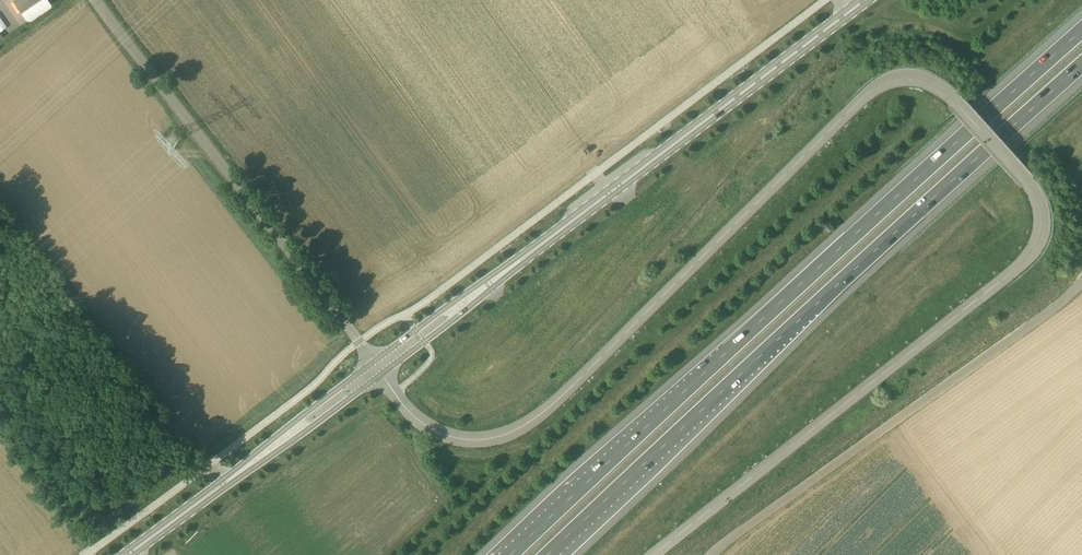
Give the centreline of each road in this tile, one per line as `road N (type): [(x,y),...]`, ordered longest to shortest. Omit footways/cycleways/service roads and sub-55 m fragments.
road 1 (unclassified): [(662,554),(1039,246),(1044,219),(1031,187),(943,90),(916,79),(876,91),(564,403),(509,438),(469,444),(429,432),(380,375)]
road 2 (motorway): [(1081,32),(511,554)]
road 3 (motorway): [(547,554),(1081,65)]
road 4 (unclassified): [(712,554),(1081,282)]
road 5 (unclassified): [(372,364),(98,0)]
road 6 (secondary): [(535,249),(869,0)]
road 7 (secondary): [(380,375),(535,249)]
road 8 (secondary): [(535,249),(372,364)]
road 9 (secondary): [(372,364),(228,481)]
road 10 (secondary): [(228,481),(380,375)]
road 11 (secondary): [(128,554),(228,481)]

